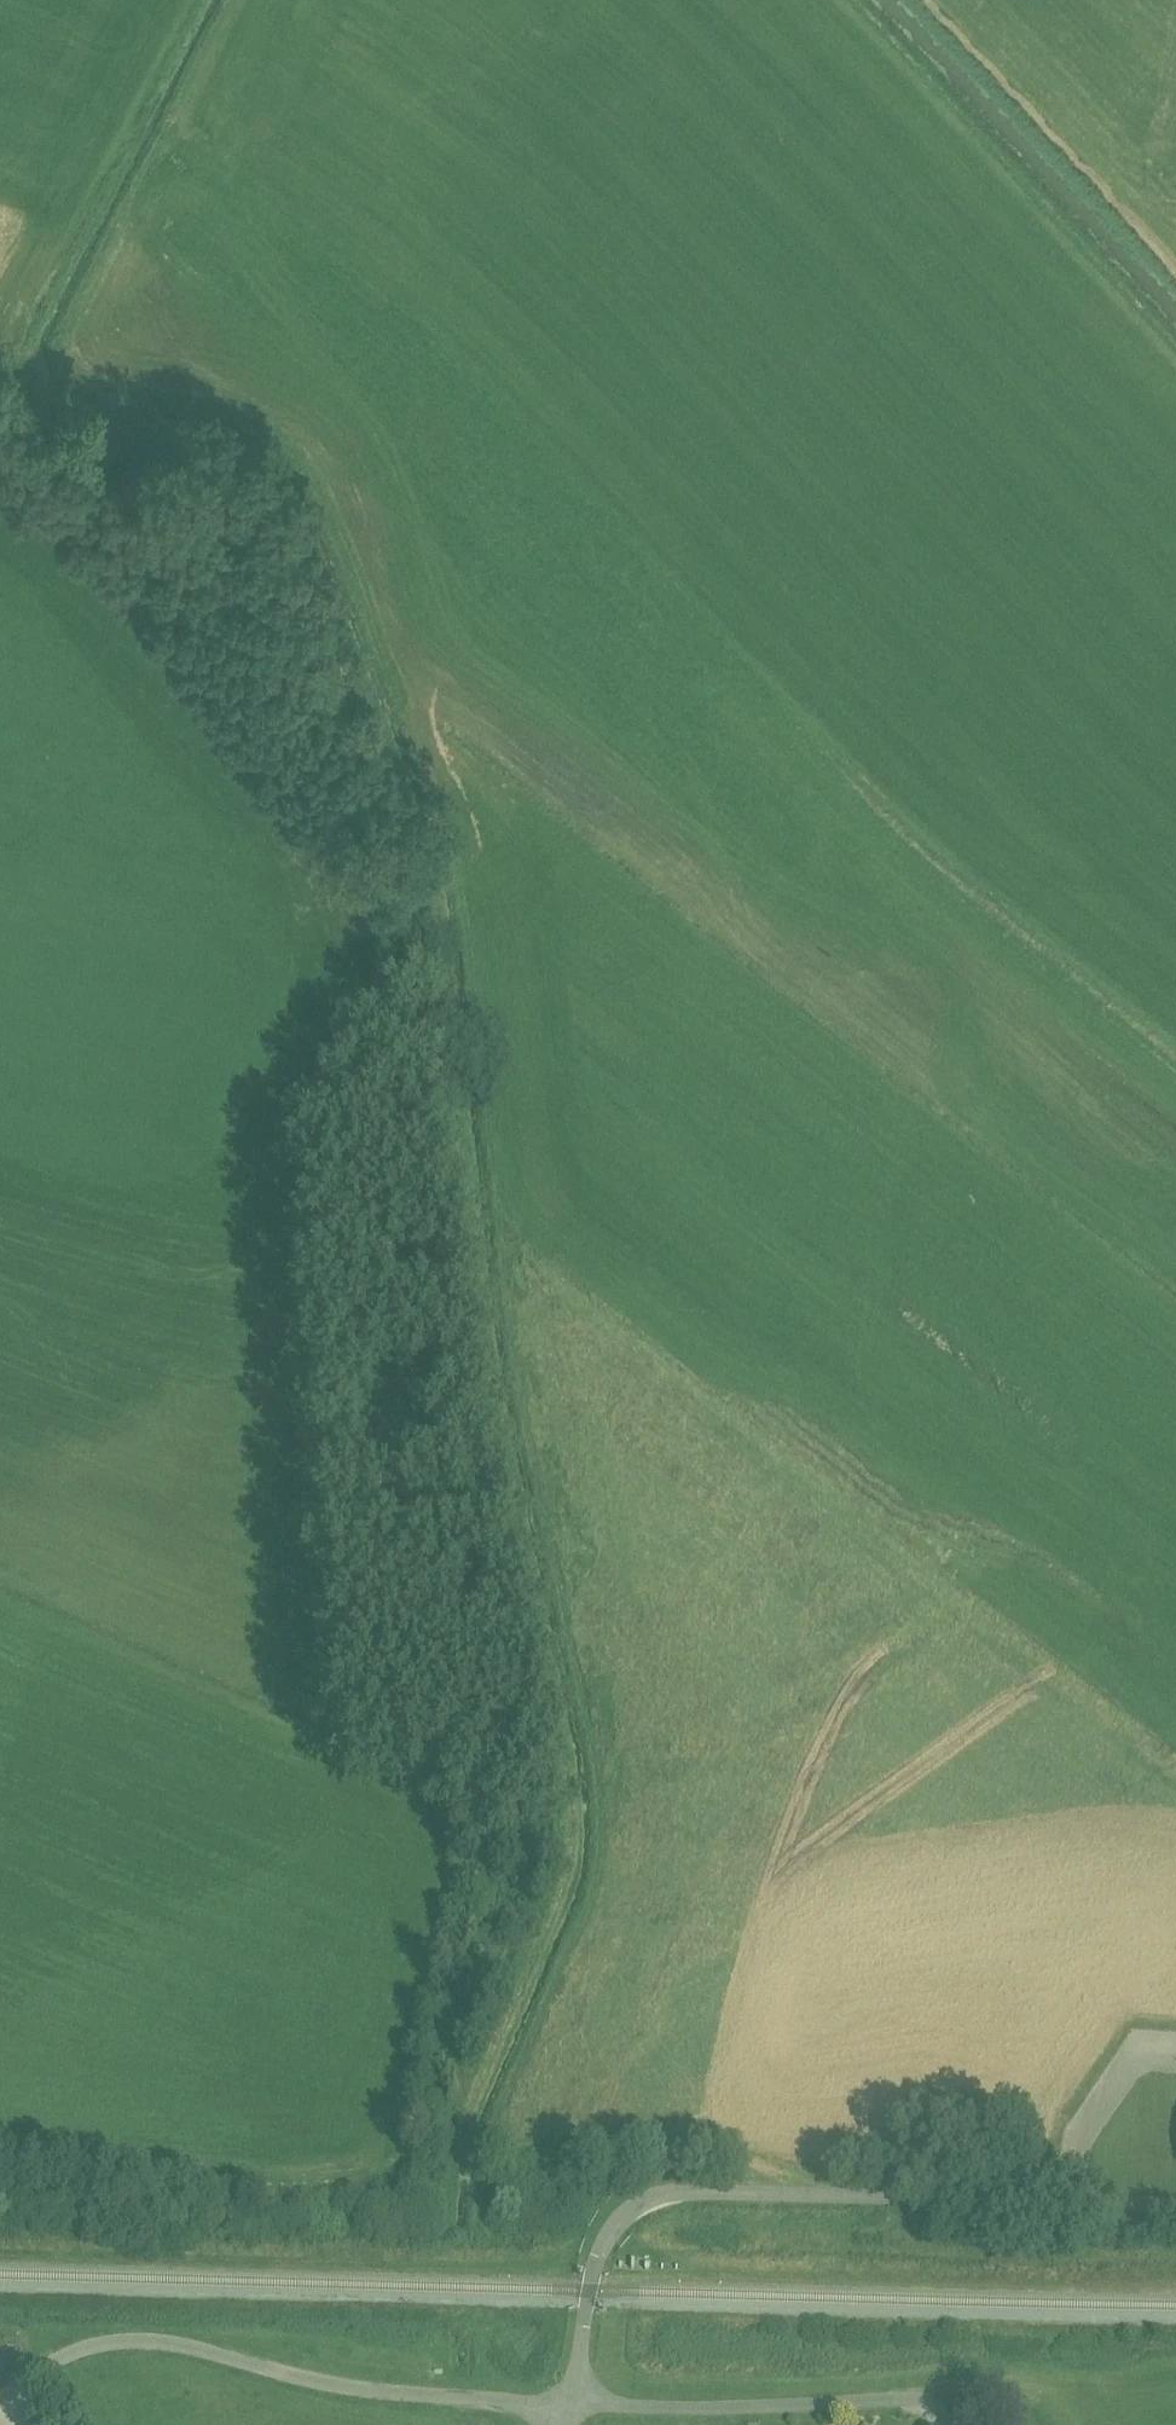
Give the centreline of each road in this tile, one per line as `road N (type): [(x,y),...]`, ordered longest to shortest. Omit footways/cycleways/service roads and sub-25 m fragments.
road 1 (unclassified): [(559,2424),(587,2290),(614,2221),(644,2199),(1175,2199)]

